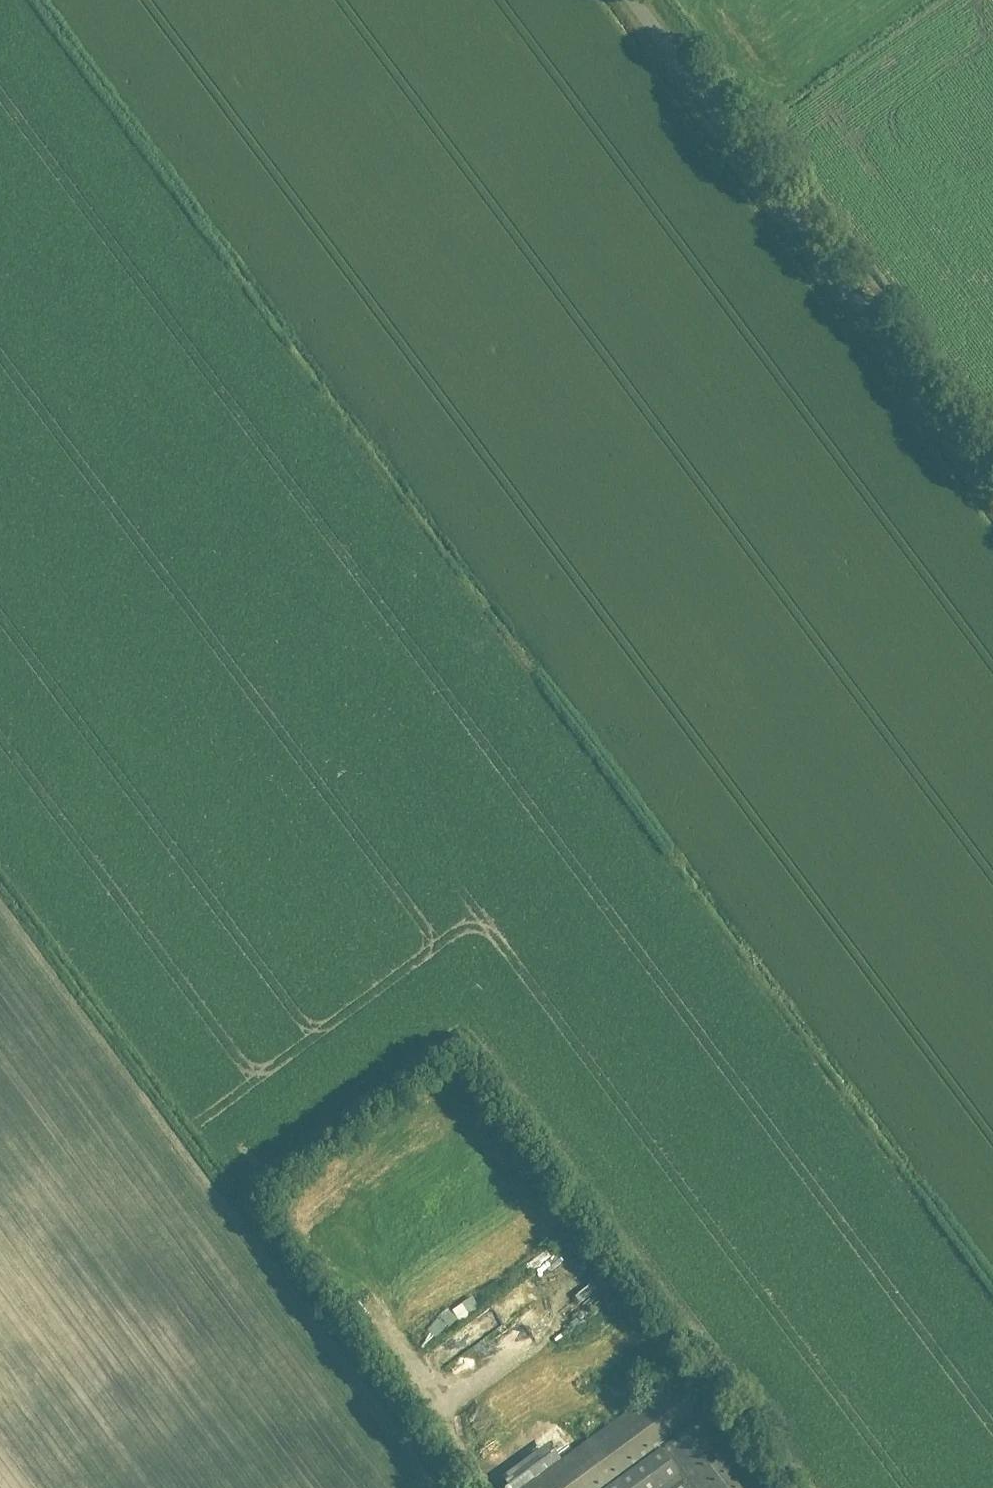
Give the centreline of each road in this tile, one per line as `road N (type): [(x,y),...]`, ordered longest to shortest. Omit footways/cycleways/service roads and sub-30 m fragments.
road 1 (unclassified): [(992,484),(631,0)]

